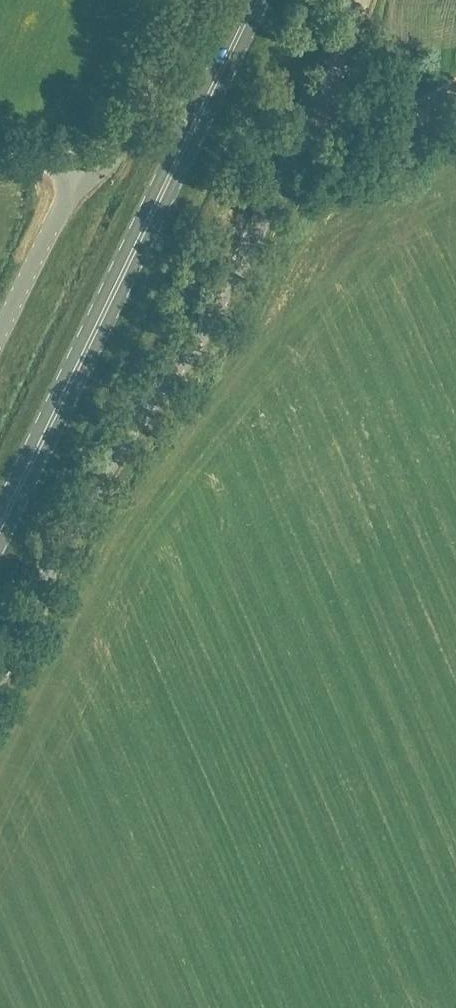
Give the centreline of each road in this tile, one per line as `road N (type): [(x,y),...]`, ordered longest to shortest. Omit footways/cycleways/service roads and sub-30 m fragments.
road 1 (unclassified): [(0,671),(111,456),(209,318),(260,226),(359,0)]
road 2 (primary): [(0,528),(254,0)]
road 3 (unclassified): [(87,174),(122,138),(189,0)]
road 4 (unclassified): [(87,174),(63,203),(0,329)]
road 5 (track): [(314,110),(375,121),(412,117),(455,95)]

